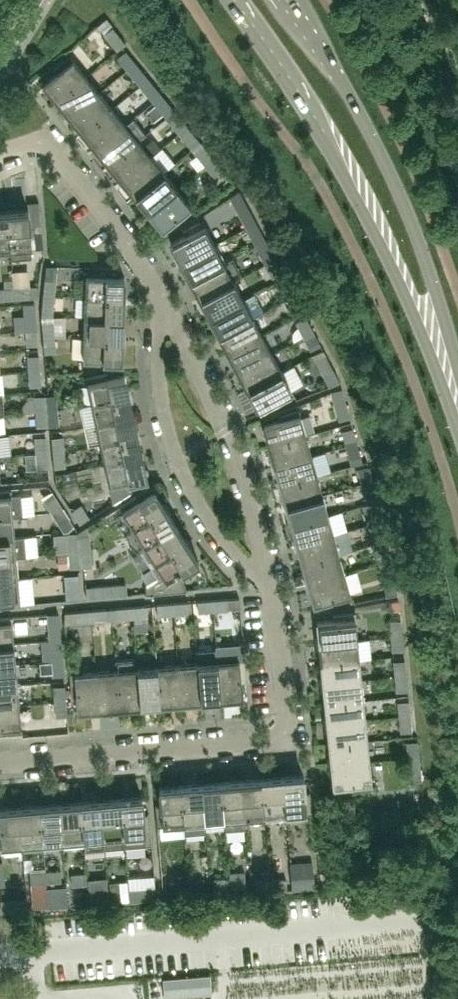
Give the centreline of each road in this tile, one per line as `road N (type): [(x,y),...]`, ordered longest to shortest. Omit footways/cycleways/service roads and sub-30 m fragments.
road 1 (secondary): [(236,0),(349,177),(457,391)]
road 2 (residential): [(0,763),(282,734),(278,632),(265,574)]
road 3 (secondary): [(457,391),(434,288),(388,166),(286,0)]
road 4 (residential): [(265,574),(219,534),(176,460),(159,380),(168,308)]
road 5 (residential): [(265,574),(225,430),(168,308)]
road 6 (residential): [(168,308),(58,156),(42,143),(0,153)]

